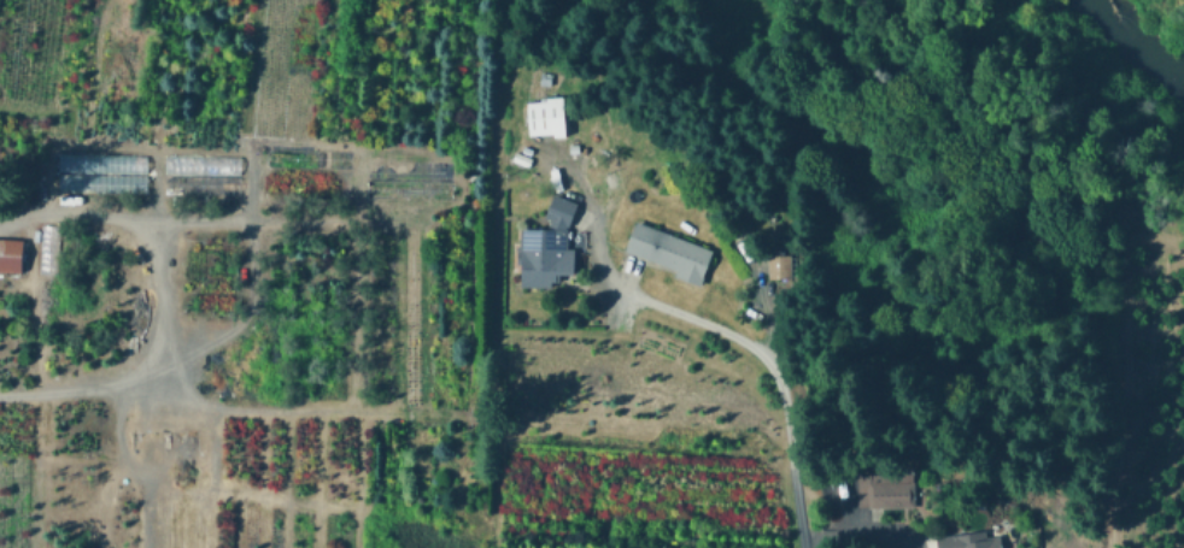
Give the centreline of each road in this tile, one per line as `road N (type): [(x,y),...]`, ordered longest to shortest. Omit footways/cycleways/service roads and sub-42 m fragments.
road 1 (track): [(260,0),(250,296),(213,342),(162,359)]

